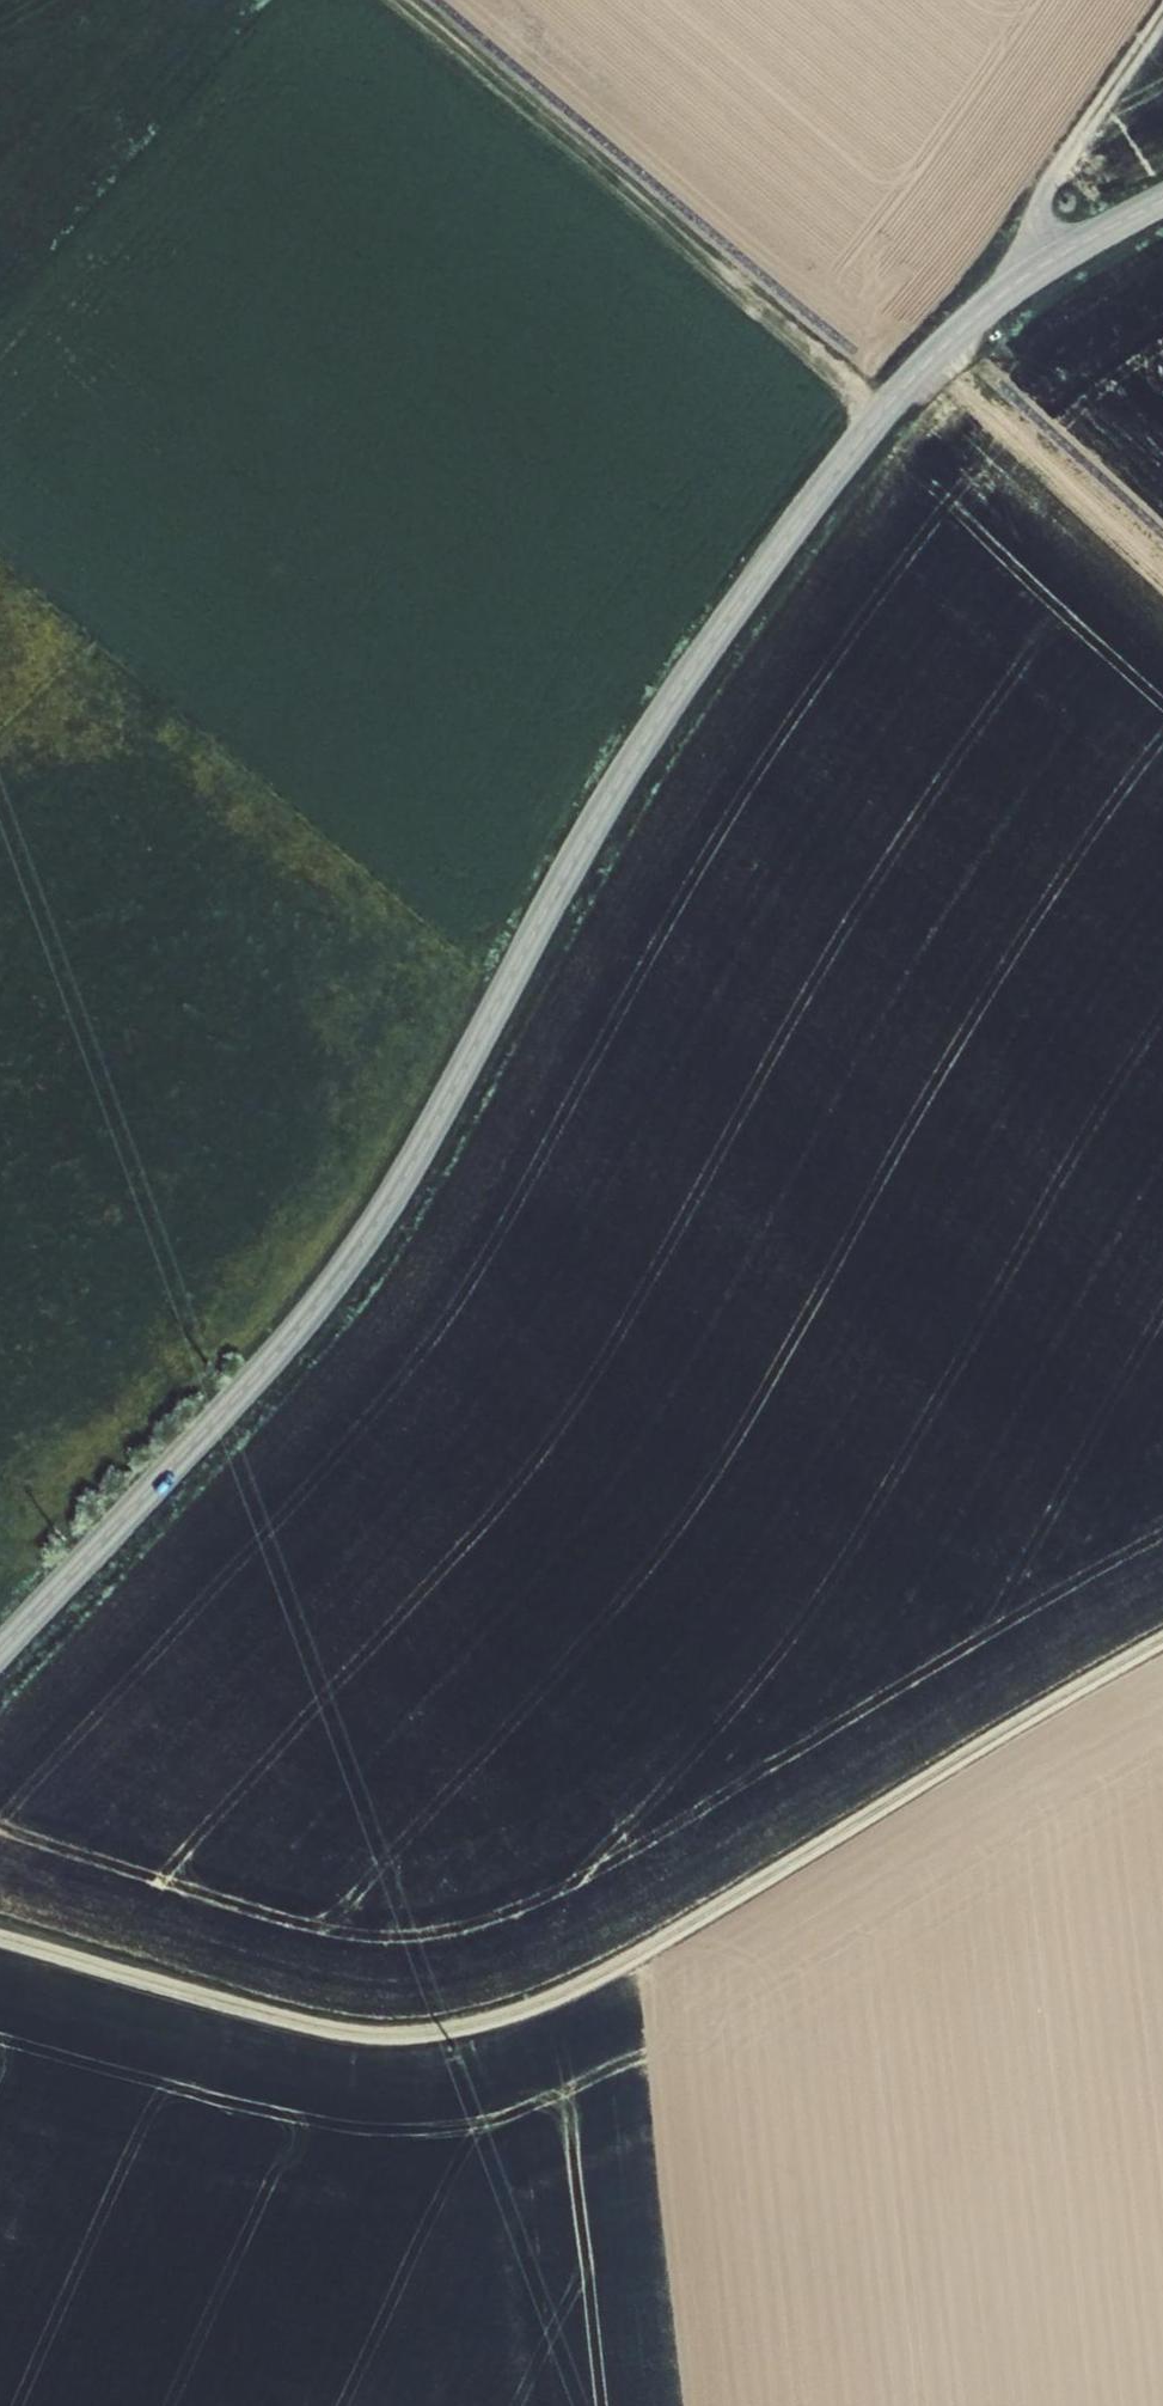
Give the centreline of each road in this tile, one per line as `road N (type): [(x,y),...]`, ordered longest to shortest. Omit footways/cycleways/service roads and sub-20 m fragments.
road 1 (tertiary): [(0,1650),(258,1373),(368,1235),(643,744),(876,416),(937,348),(1014,281),(1162,197)]
road 2 (track): [(1162,1642),(665,1941),(571,1992),(452,2032),(396,2038),(331,2032),(0,1941)]

